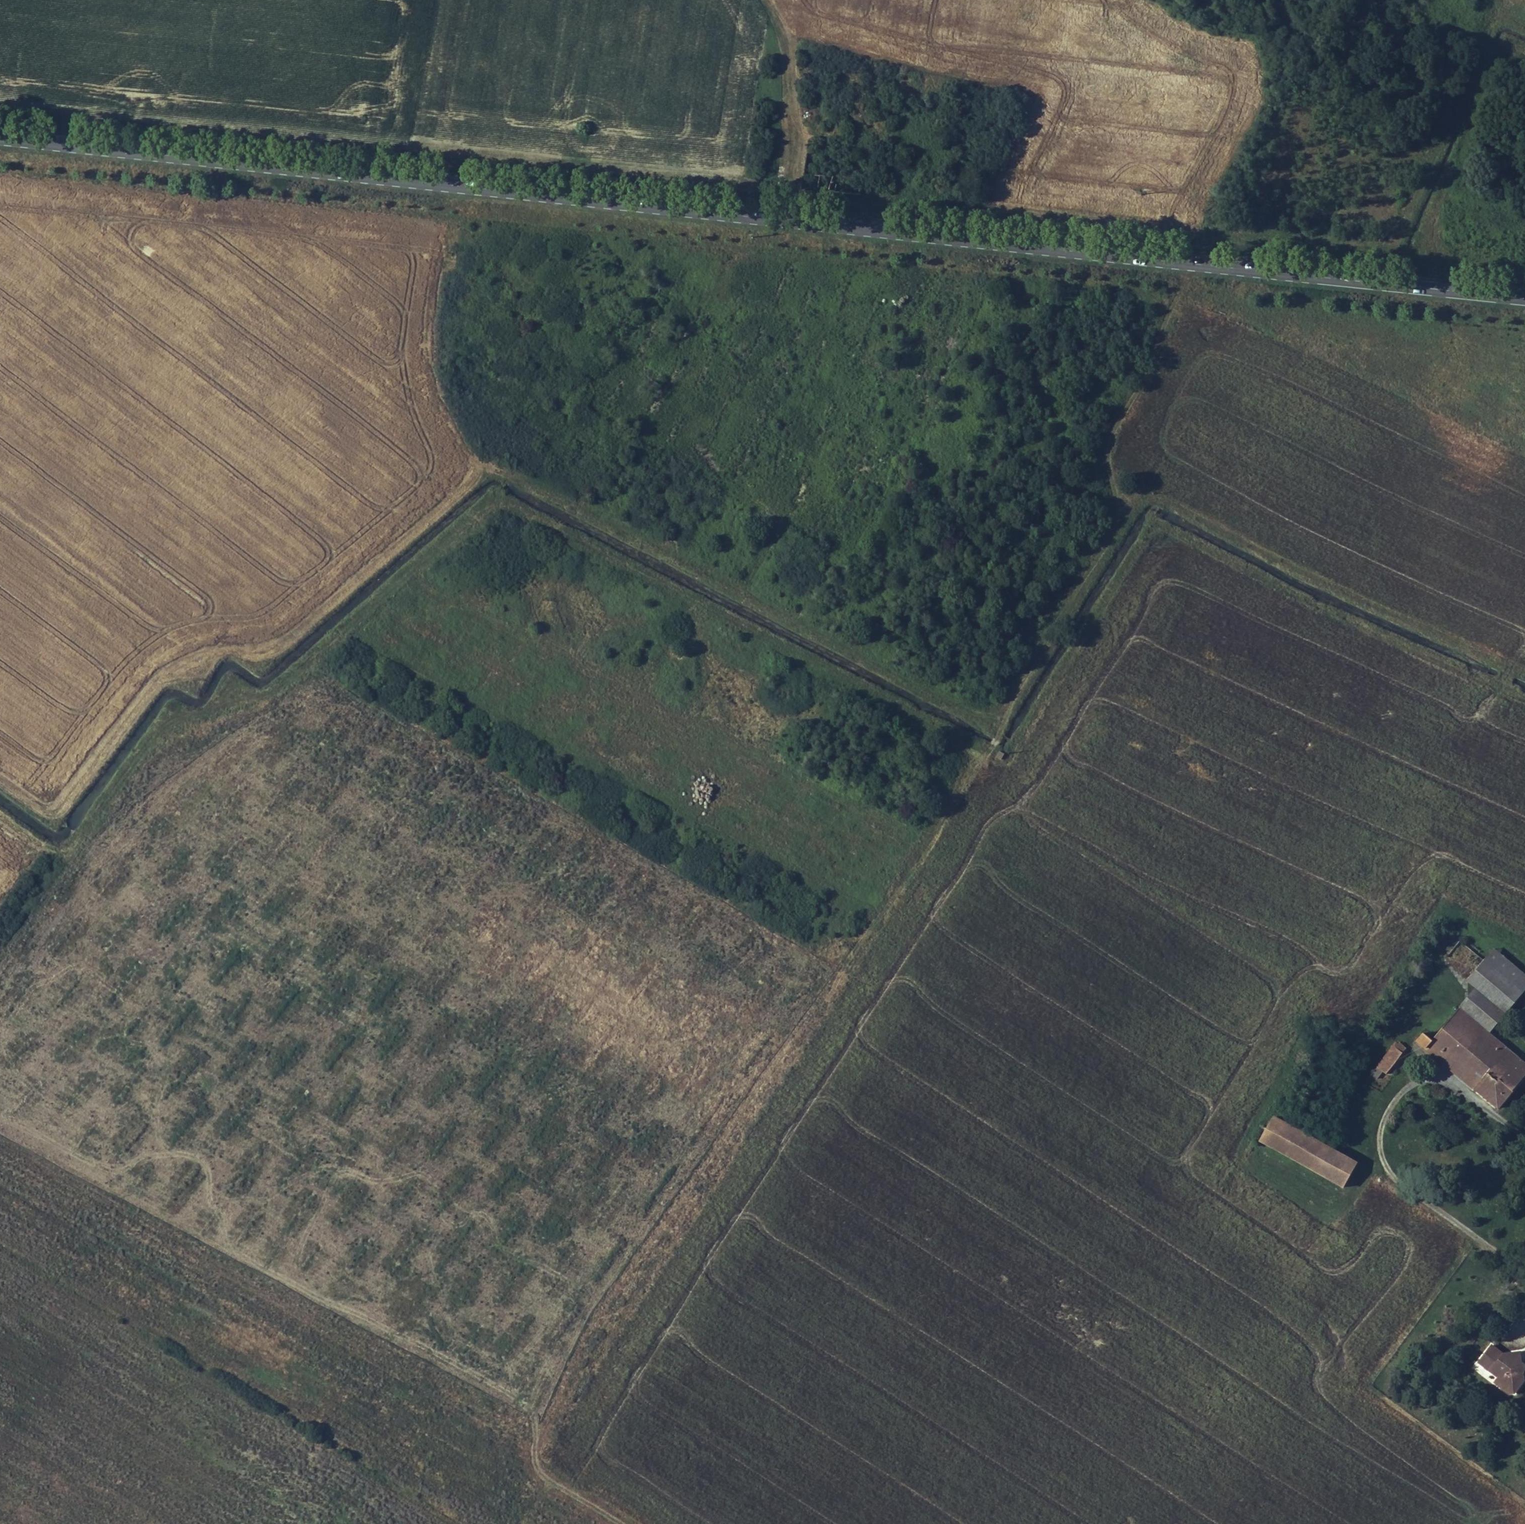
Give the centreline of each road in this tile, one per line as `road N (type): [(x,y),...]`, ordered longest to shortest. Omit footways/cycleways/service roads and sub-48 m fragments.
road 1 (secondary): [(1524,299),(0,137)]
road 2 (track): [(765,0),(791,63),(797,129)]

